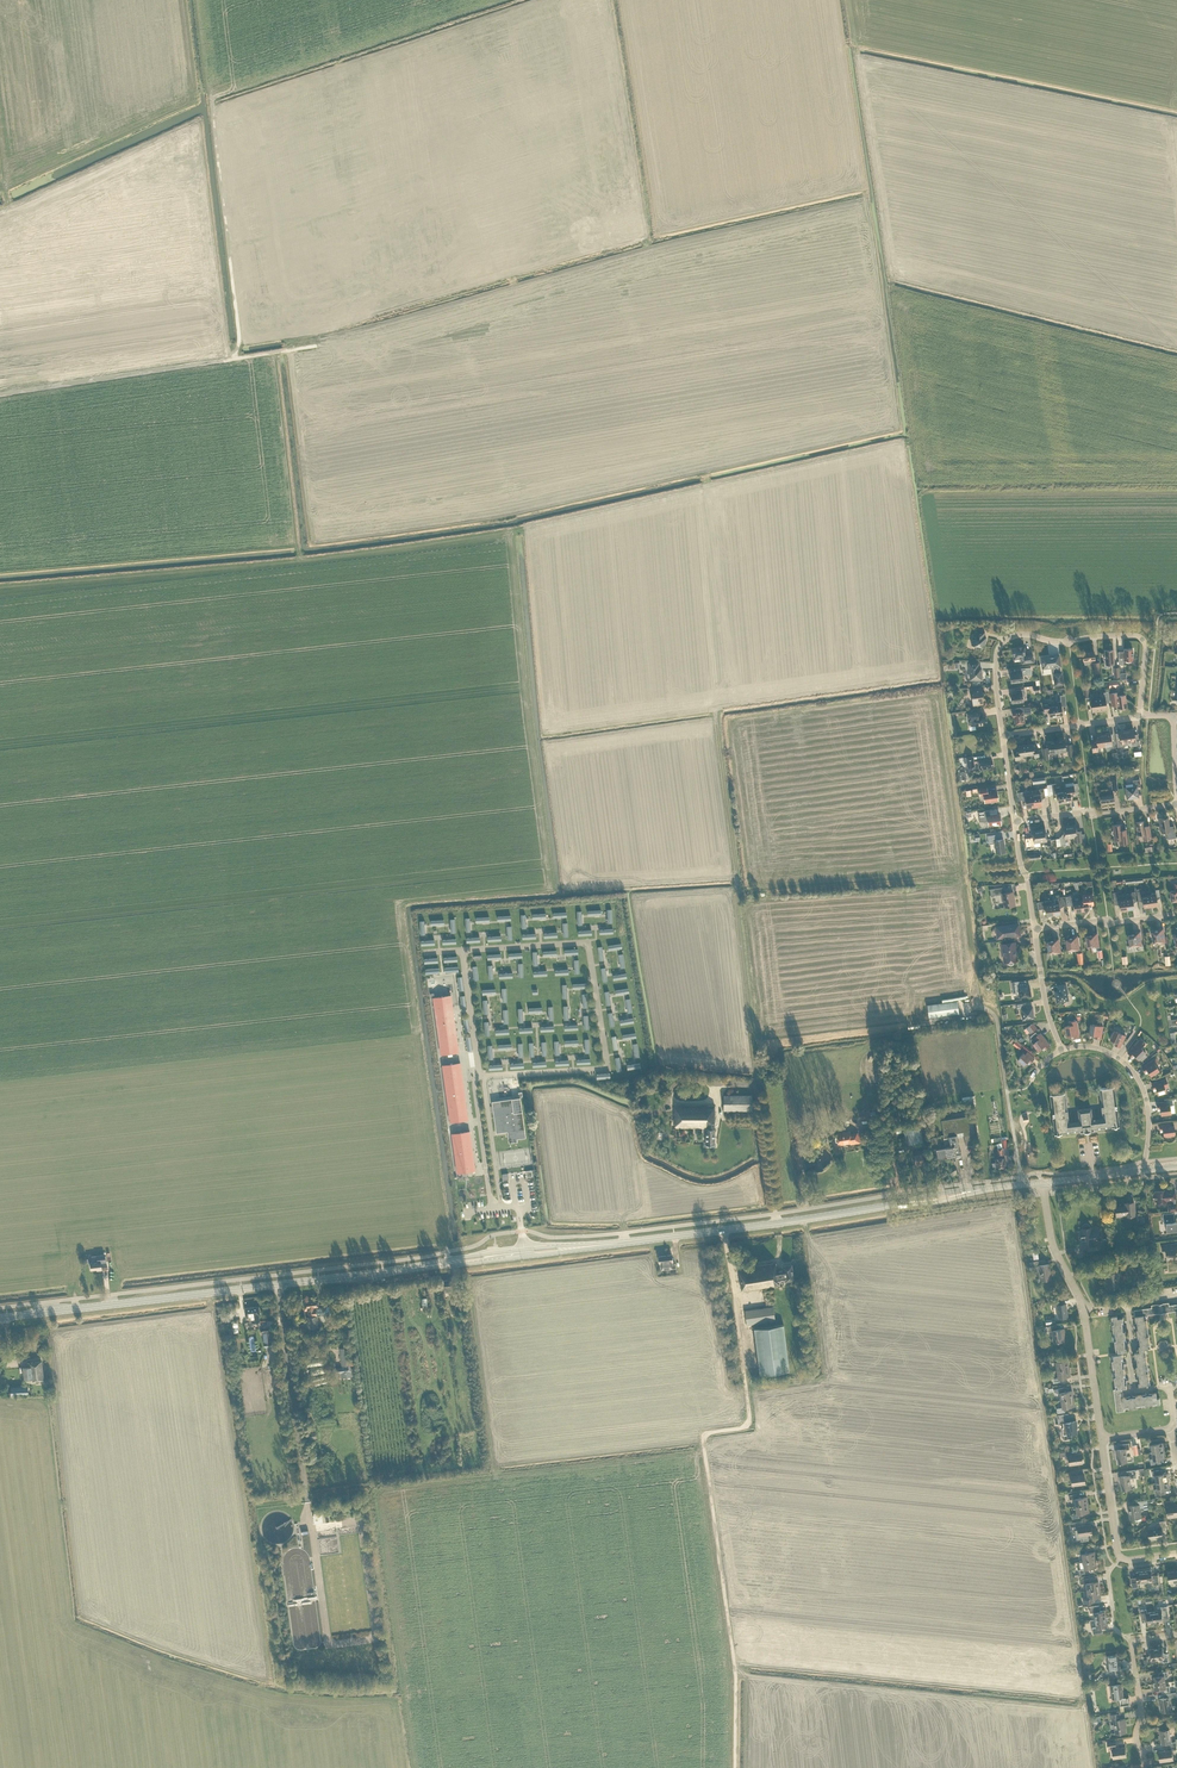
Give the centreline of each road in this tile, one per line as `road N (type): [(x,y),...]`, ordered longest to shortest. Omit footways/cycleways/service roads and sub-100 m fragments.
road 1 (primary): [(0,1318),(400,1270)]
road 2 (track): [(757,1078),(715,715)]
road 3 (residential): [(1003,736),(996,655),(1002,643),(1024,635),(1056,643),(1138,637),(1146,650),(1139,716)]
road 4 (primary): [(605,1244),(906,1203)]
road 5 (primary): [(400,1270),(605,1244)]
road 6 (primary): [(605,1244),(400,1270)]
road 7 (residential): [(1145,1171),(1148,1117),(1139,1081),(1096,1048),(1061,1049)]
road 8 (residential): [(1015,821),(1176,804)]
road 9 (unclassified): [(997,1025),(1021,1185)]
road 10 (residential): [(1035,930),(1176,914)]
road 11 (residential): [(1003,736),(1139,716)]
road 12 (residential): [(1083,1308),(1053,1245),(1043,1183)]
road 13 (residential): [(1101,1438),(1083,1308)]
road 14 (residential): [(1144,1767),(1131,1642)]
road 15 (residential): [(1061,1049),(1043,1000),(1035,930)]
road 16 (residential): [(1121,1557),(1101,1438)]
road 17 (residential): [(1169,1386),(1133,1385),(1127,1302)]

